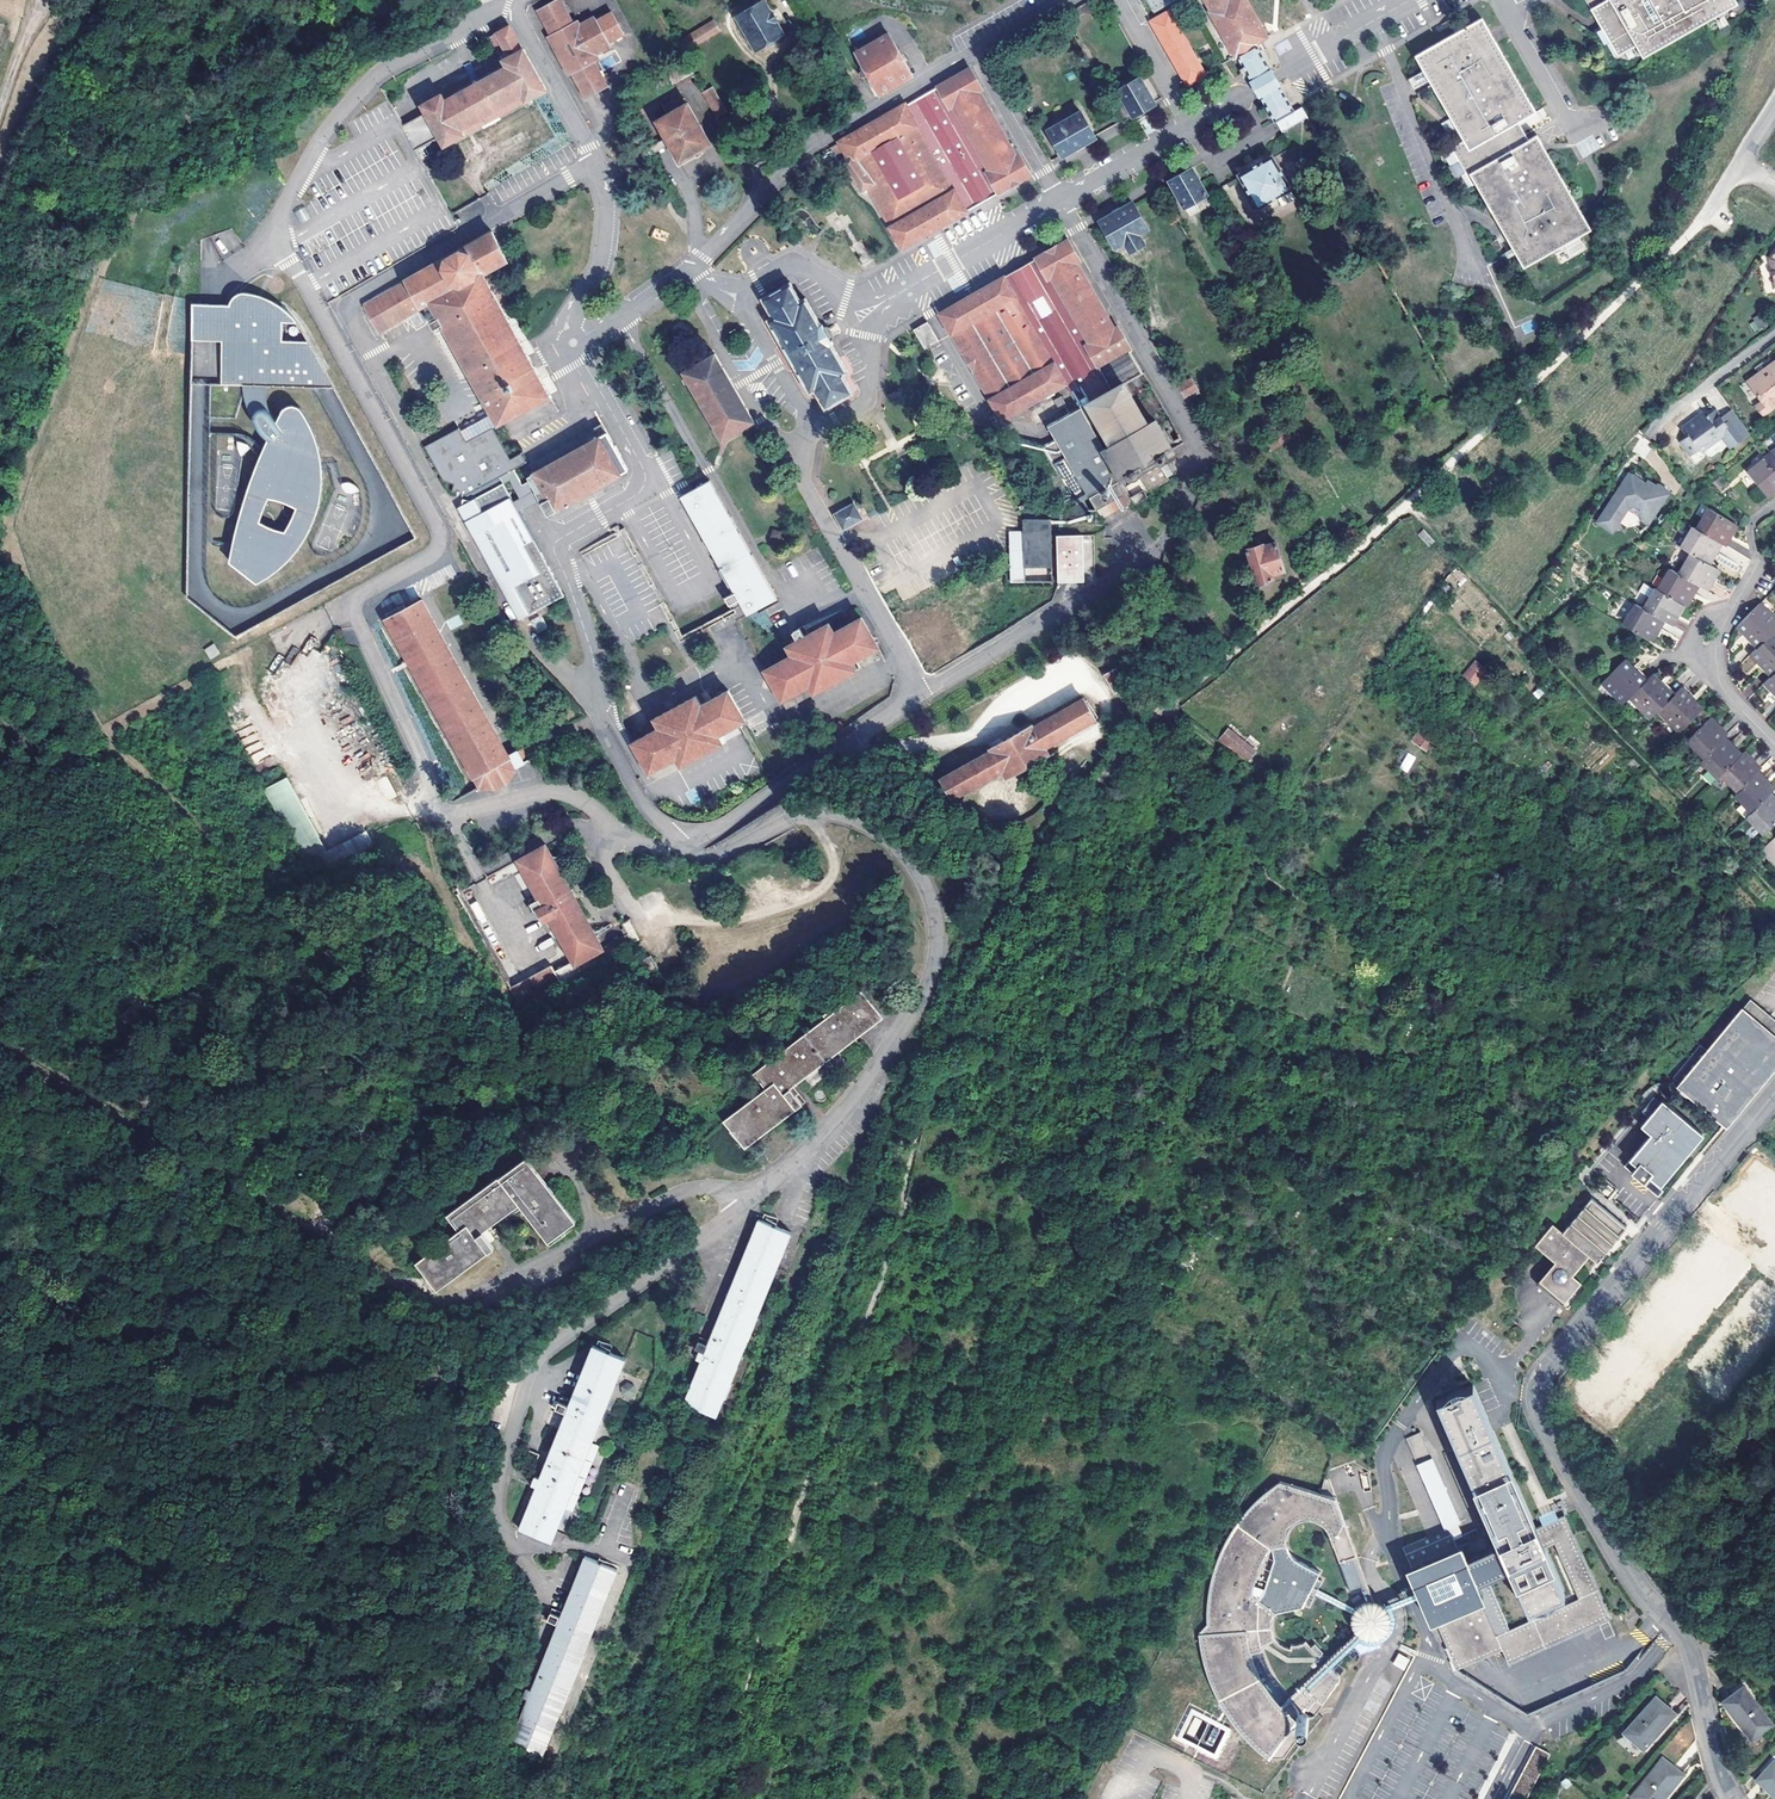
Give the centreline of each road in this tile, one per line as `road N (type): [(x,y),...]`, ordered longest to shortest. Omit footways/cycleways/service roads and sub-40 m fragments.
road 1 (track): [(716,1798),(798,1500),(881,1271),(962,967),(1108,756),(1405,503)]
road 2 (unclassified): [(517,5),(499,7),(384,71),(324,134),(279,222),(281,245),(438,537),(430,556),(358,595),(351,611),(440,810),(554,791),(572,793),(637,841),(685,845)]
road 3 (residential): [(1774,1094),(1549,1368),(1537,1398),(1636,1578),(1689,1647),(1731,1798)]
road 4 (unclassified): [(597,164),(356,298),(349,316),(512,623),(599,707)]
road 5 (unclassified): [(1060,201),(1194,436),(1200,464),(1194,498),(1157,553),(922,692)]
road 6 (unclassified): [(685,845),(708,855),(814,814),(863,823),(909,861),(936,924),(924,994),(871,1077),(800,1164),(745,1207)]
road 7 (unclassified): [(745,1207),(541,1355),(529,1374),(497,1500),(500,1523),(542,1591)]
road 8 (track): [(1405,503),(1695,223),(1740,164)]
road 9 (track): [(0,1033),(374,1266)]
road 10 (unclassified): [(573,342),(646,482),(553,547),(594,659),(599,707)]
road 11 (unclassified): [(374,1266),(434,1305),(455,1302),(693,1191),(715,1189),(745,1207)]
road 12 (unclassified): [(973,56),(799,156),(688,275)]
road 13 (unclassified): [(922,692),(801,472),(815,431)]
road 14 (unclassified): [(685,845),(922,692)]
road 15 (unclassified): [(1409,0),(1190,126)]
road 16 (residential): [(1756,566),(1717,638),(1716,666),(1720,686),(1774,744)]
road 17 (unclassified): [(1060,201),(896,295)]
road 18 (unclassified): [(597,164),(607,231),(595,273),(567,322),(573,342)]
road 19 (unclassified): [(517,5),(597,164)]
road 20 (unclassified): [(973,56),(1060,201)]
road 21 (unclassified): [(599,707),(644,803),(685,845)]
road 22 (unclassified): [(737,296),(815,431)]
road 23 (unclassified): [(1190,126),(1060,201)]
road 24 (unclassified): [(1190,126),(1118,0)]
road 25 (unclassified): [(573,342),(688,275)]

